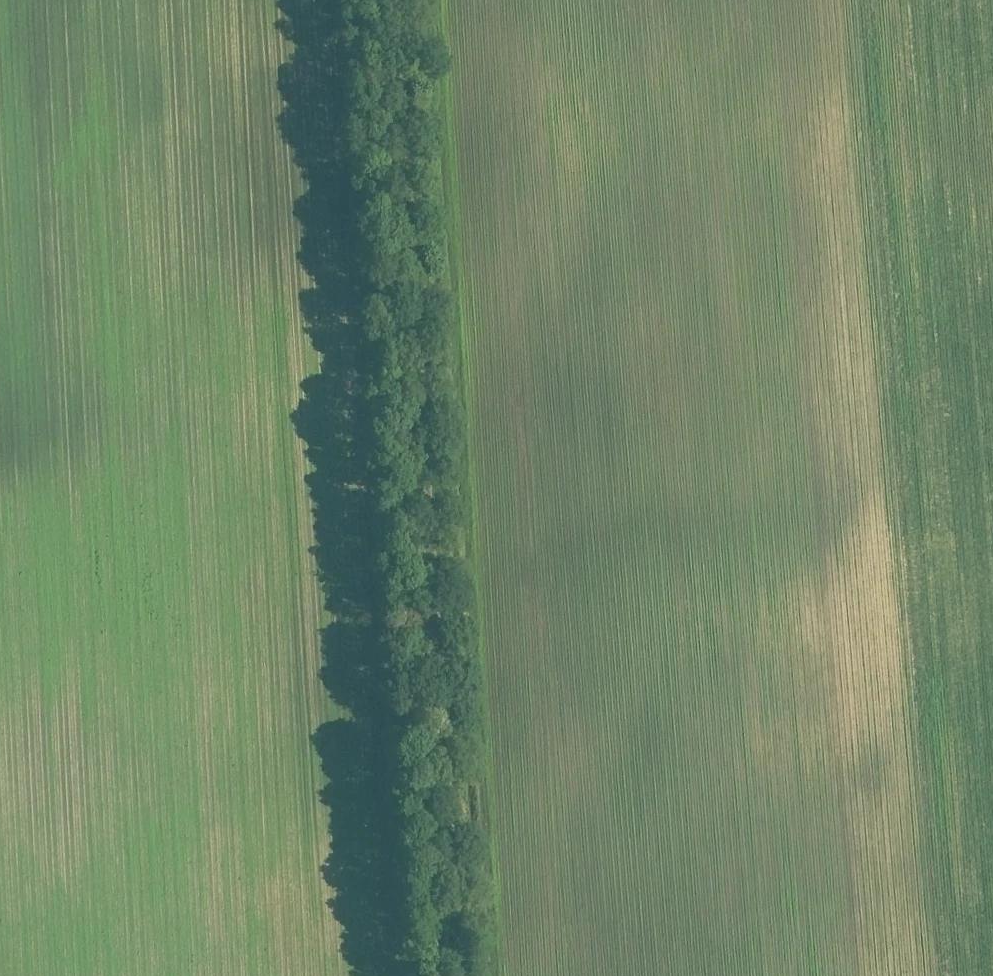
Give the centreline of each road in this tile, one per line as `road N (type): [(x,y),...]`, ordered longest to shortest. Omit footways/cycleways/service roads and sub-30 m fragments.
road 1 (track): [(456,975),(392,0)]

